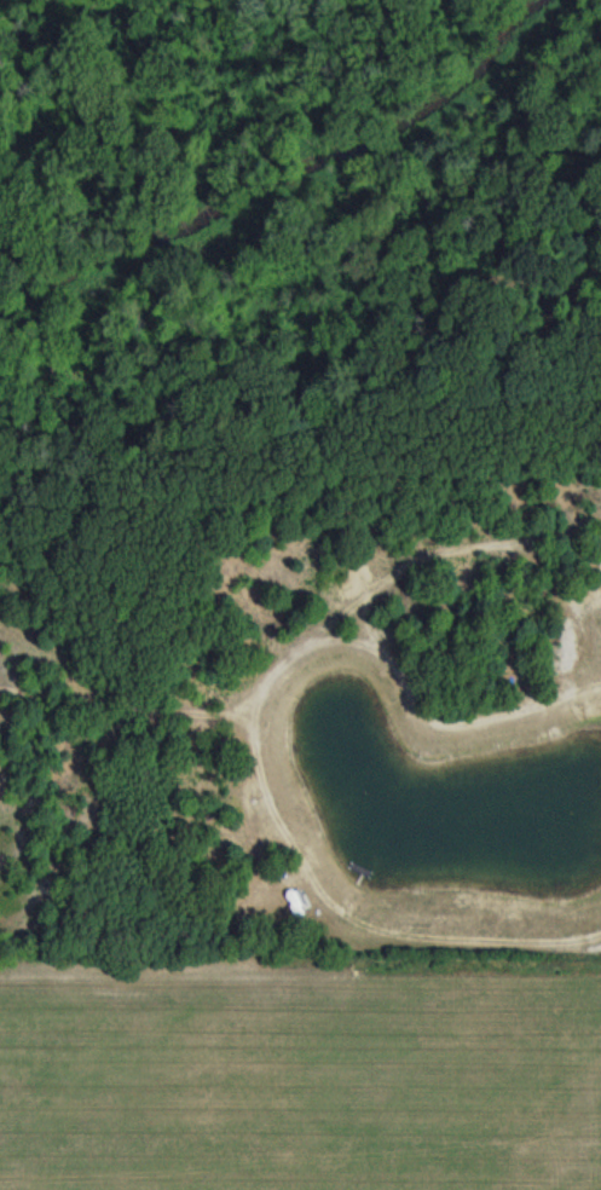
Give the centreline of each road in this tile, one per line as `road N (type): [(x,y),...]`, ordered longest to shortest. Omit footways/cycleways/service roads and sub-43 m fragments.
road 1 (track): [(0,684),(164,709),(233,710),(294,654),(330,635),(376,639),(429,715),(460,718),(528,705),(600,681)]
road 2 (track): [(233,710),(253,723),(266,785),(335,906),(376,924),(430,932),(573,937),(600,928)]
road 3 (track): [(294,654),(416,555),(544,535),(600,516)]

